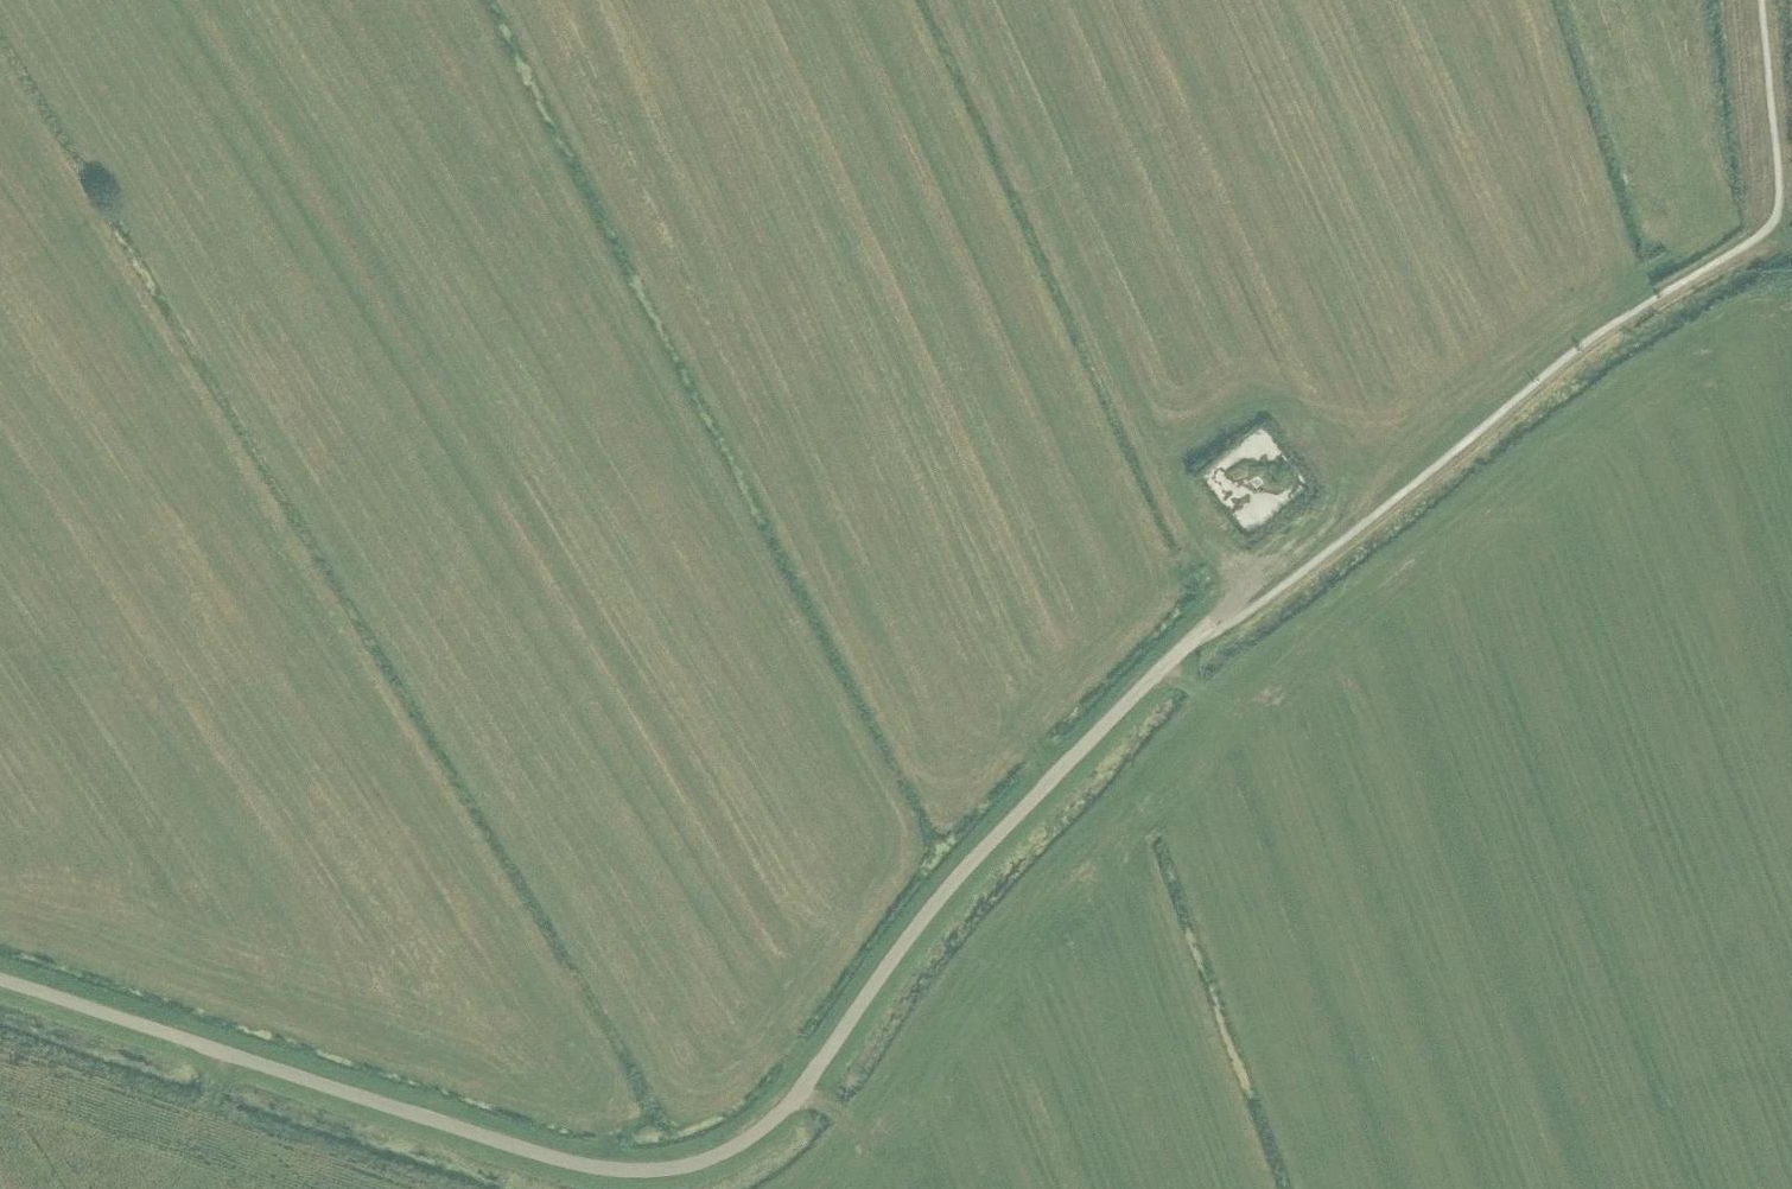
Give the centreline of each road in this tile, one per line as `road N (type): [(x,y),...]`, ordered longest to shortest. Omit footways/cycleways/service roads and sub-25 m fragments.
road 1 (unclassified): [(1189,638),(985,848),(799,1096),(738,1148),(701,1161),(608,1169),(552,1159),(0,979)]

